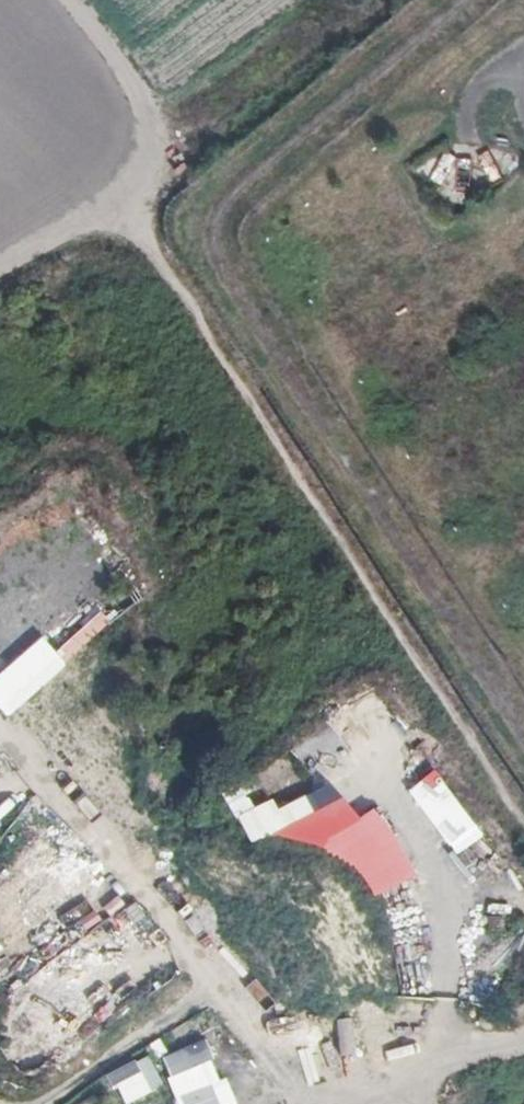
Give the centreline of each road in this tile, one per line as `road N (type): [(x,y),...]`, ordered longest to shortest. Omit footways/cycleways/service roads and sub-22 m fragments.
road 1 (unclassified): [(523,814),(121,197)]
road 2 (track): [(523,1042),(361,1081),(192,957),(0,735)]
road 3 (track): [(0,279),(121,197),(368,0)]
road 4 (track): [(66,0),(180,148)]

